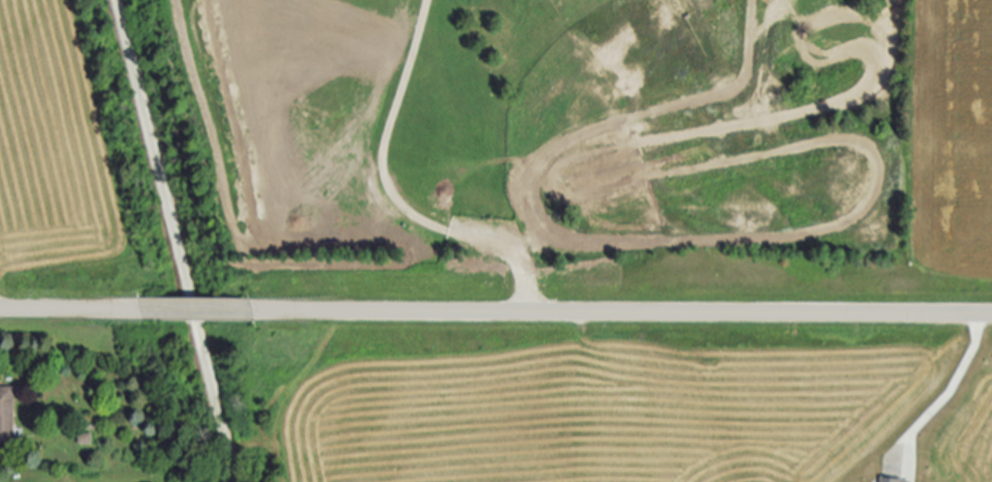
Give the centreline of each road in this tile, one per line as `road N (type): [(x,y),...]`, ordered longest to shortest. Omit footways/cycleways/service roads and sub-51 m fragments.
road 1 (residential): [(991,314),(285,312)]
road 2 (residential): [(285,312),(121,310)]
road 3 (residential): [(121,310),(0,309)]

